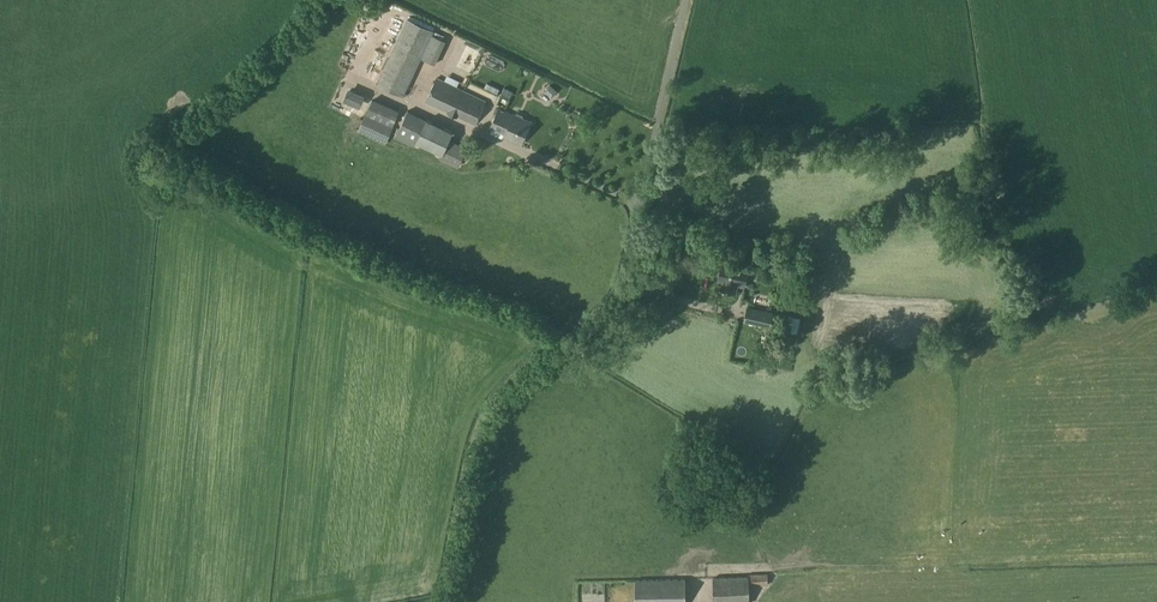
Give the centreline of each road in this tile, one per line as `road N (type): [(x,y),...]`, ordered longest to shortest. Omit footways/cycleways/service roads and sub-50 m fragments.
road 1 (unclassified): [(446,601),(483,421),(506,389),(613,295),(688,0)]

